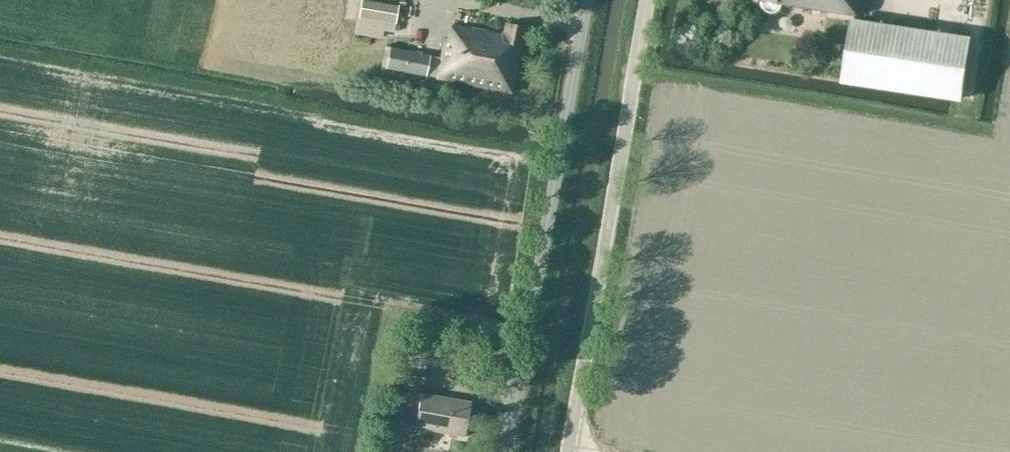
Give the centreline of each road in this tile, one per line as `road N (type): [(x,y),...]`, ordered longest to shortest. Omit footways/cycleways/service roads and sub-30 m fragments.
road 1 (unclassified): [(567,451),(646,0)]
road 2 (unclassified): [(588,0),(511,451)]

